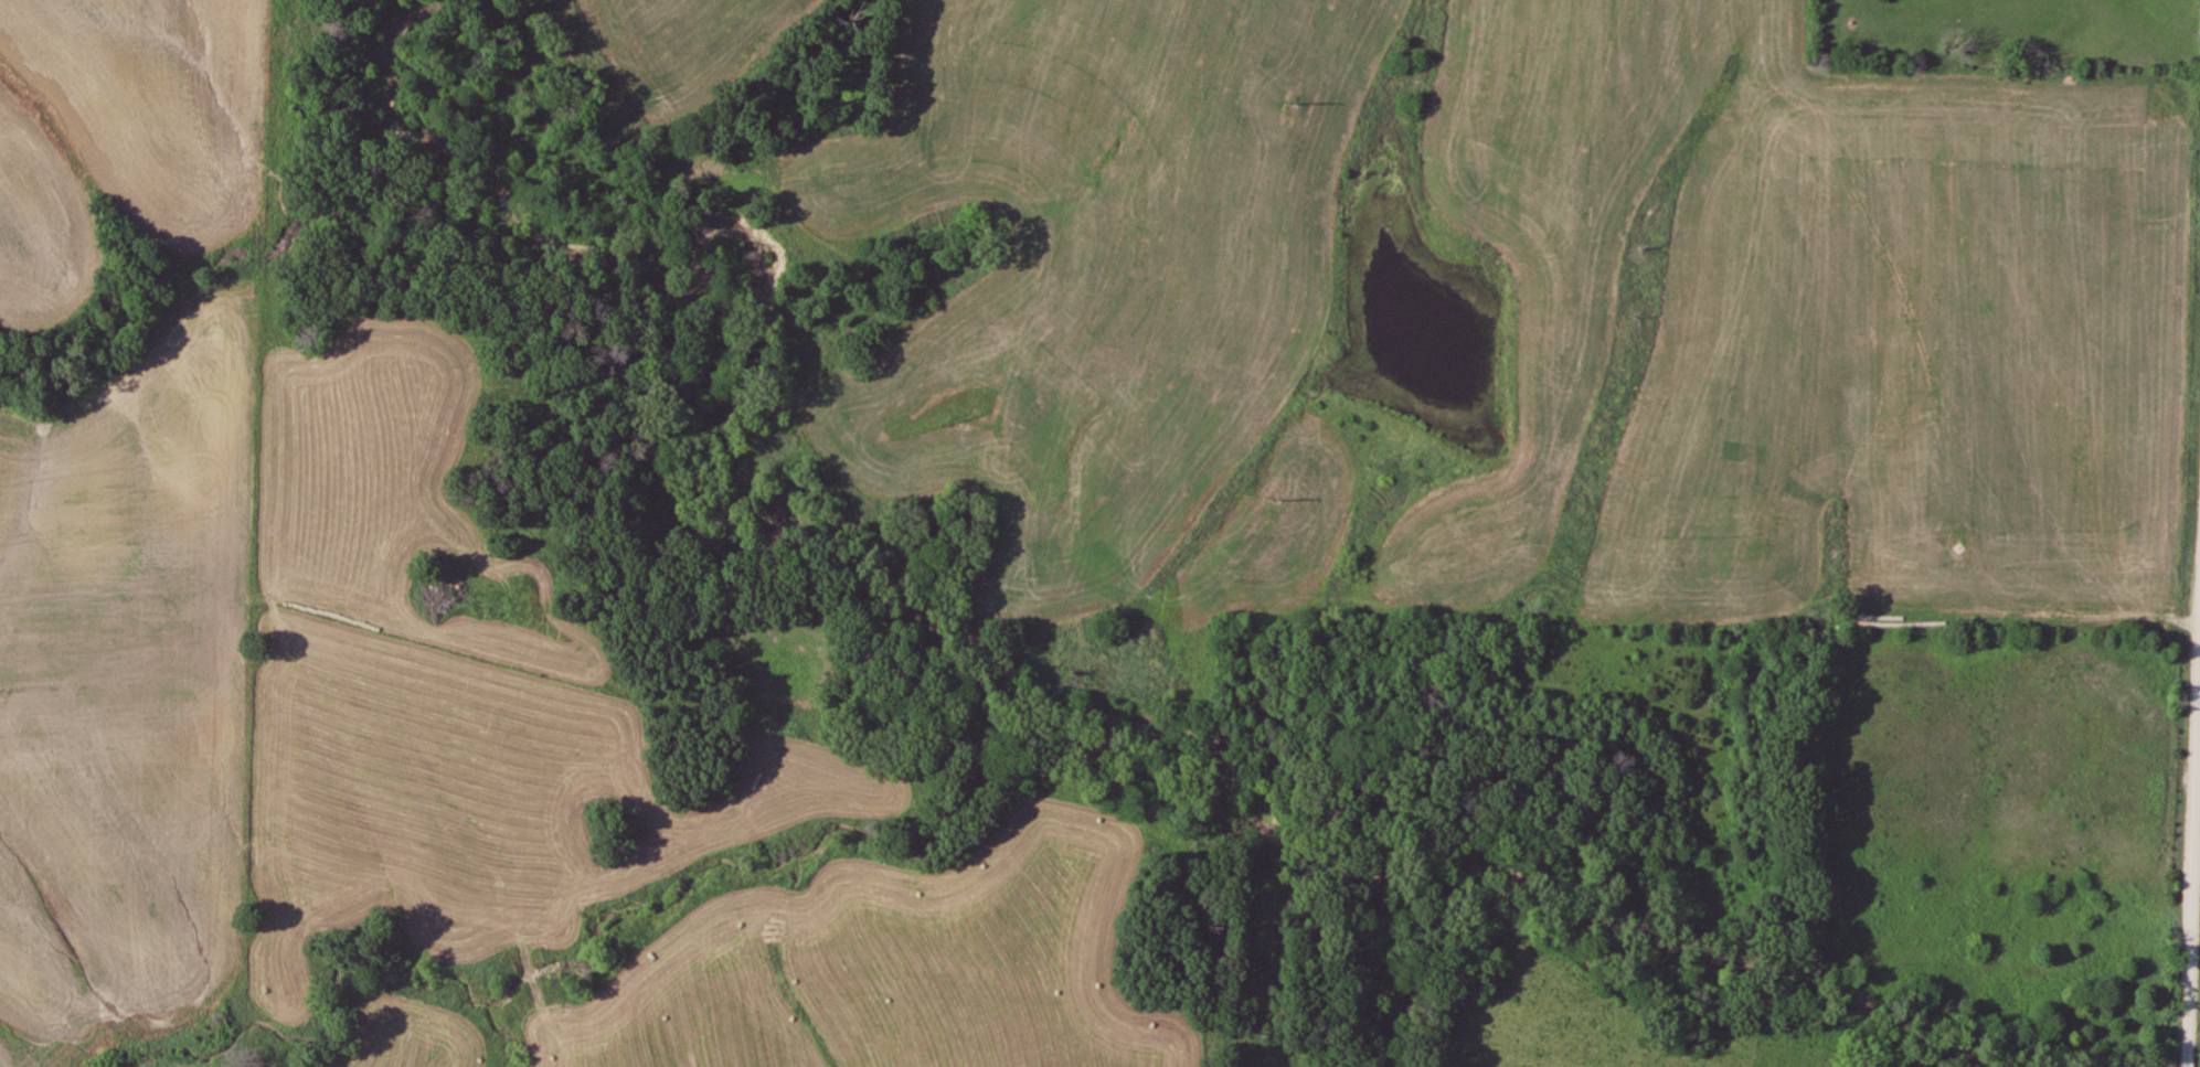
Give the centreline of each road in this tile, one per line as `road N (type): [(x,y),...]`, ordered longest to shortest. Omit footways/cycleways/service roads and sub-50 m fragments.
road 1 (track): [(2184,1066),(2199,590)]

